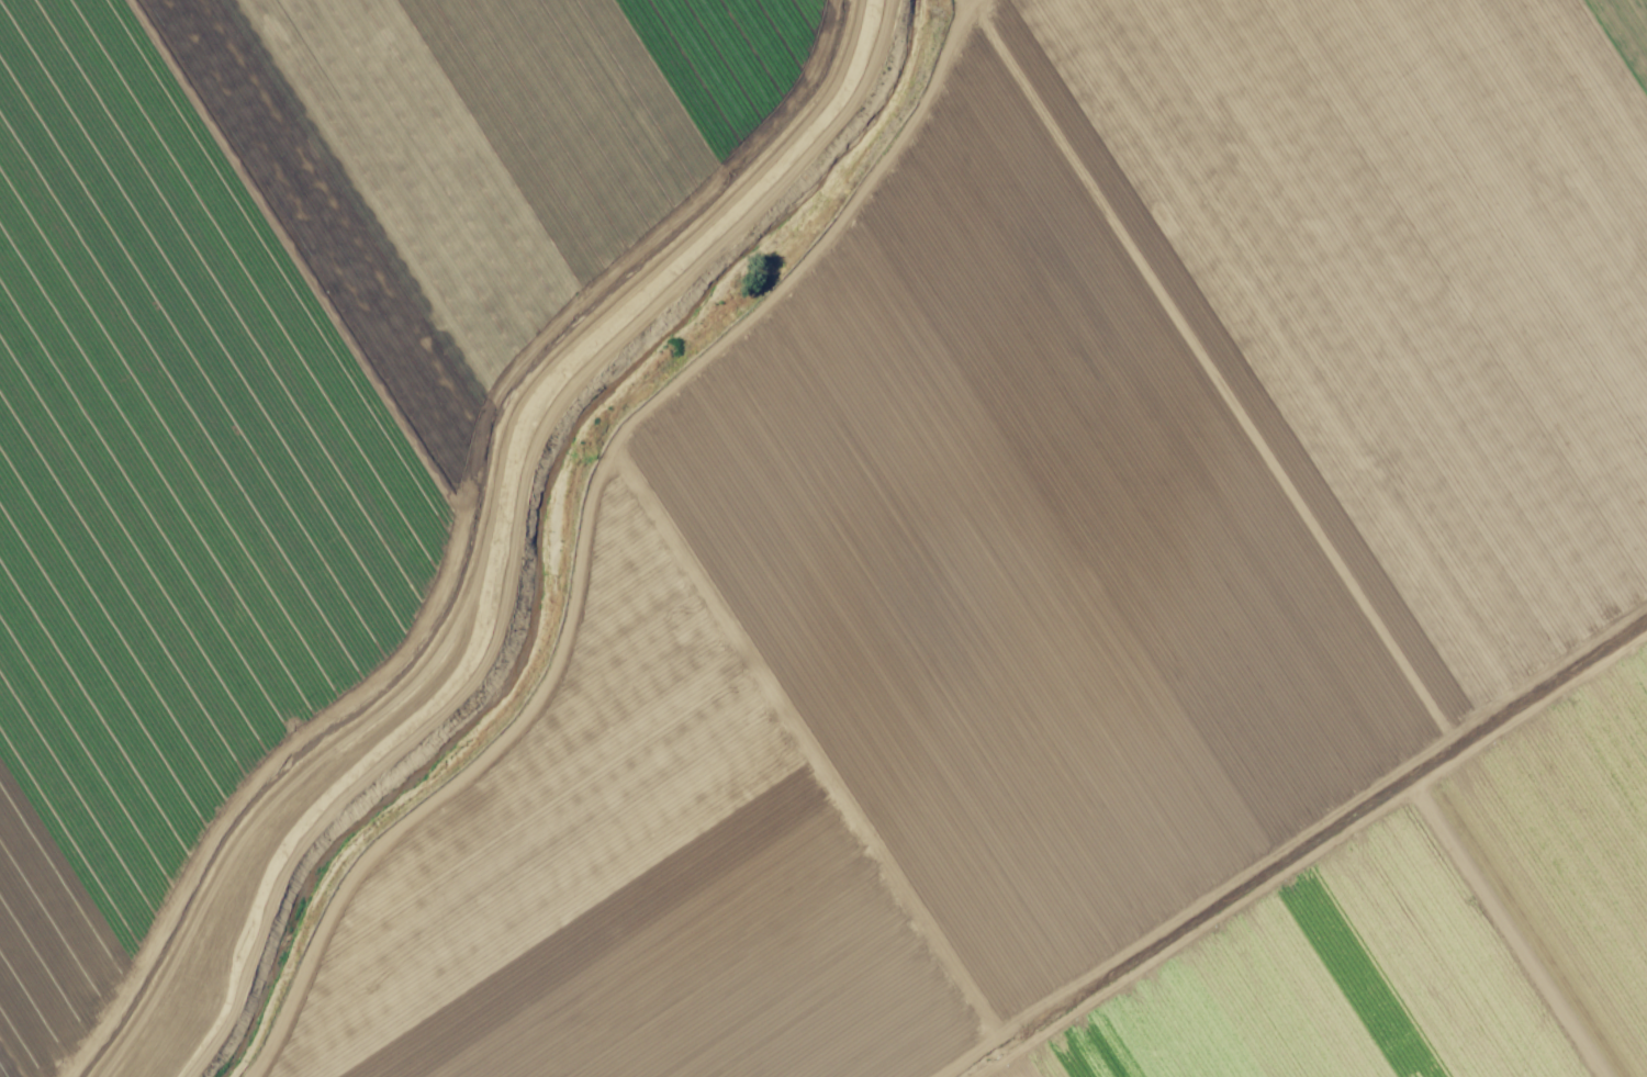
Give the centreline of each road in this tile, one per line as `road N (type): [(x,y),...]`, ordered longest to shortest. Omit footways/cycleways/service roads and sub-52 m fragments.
road 1 (track): [(269,1076),(371,844),(528,727),(590,423),(808,277),(930,106),(959,0)]

